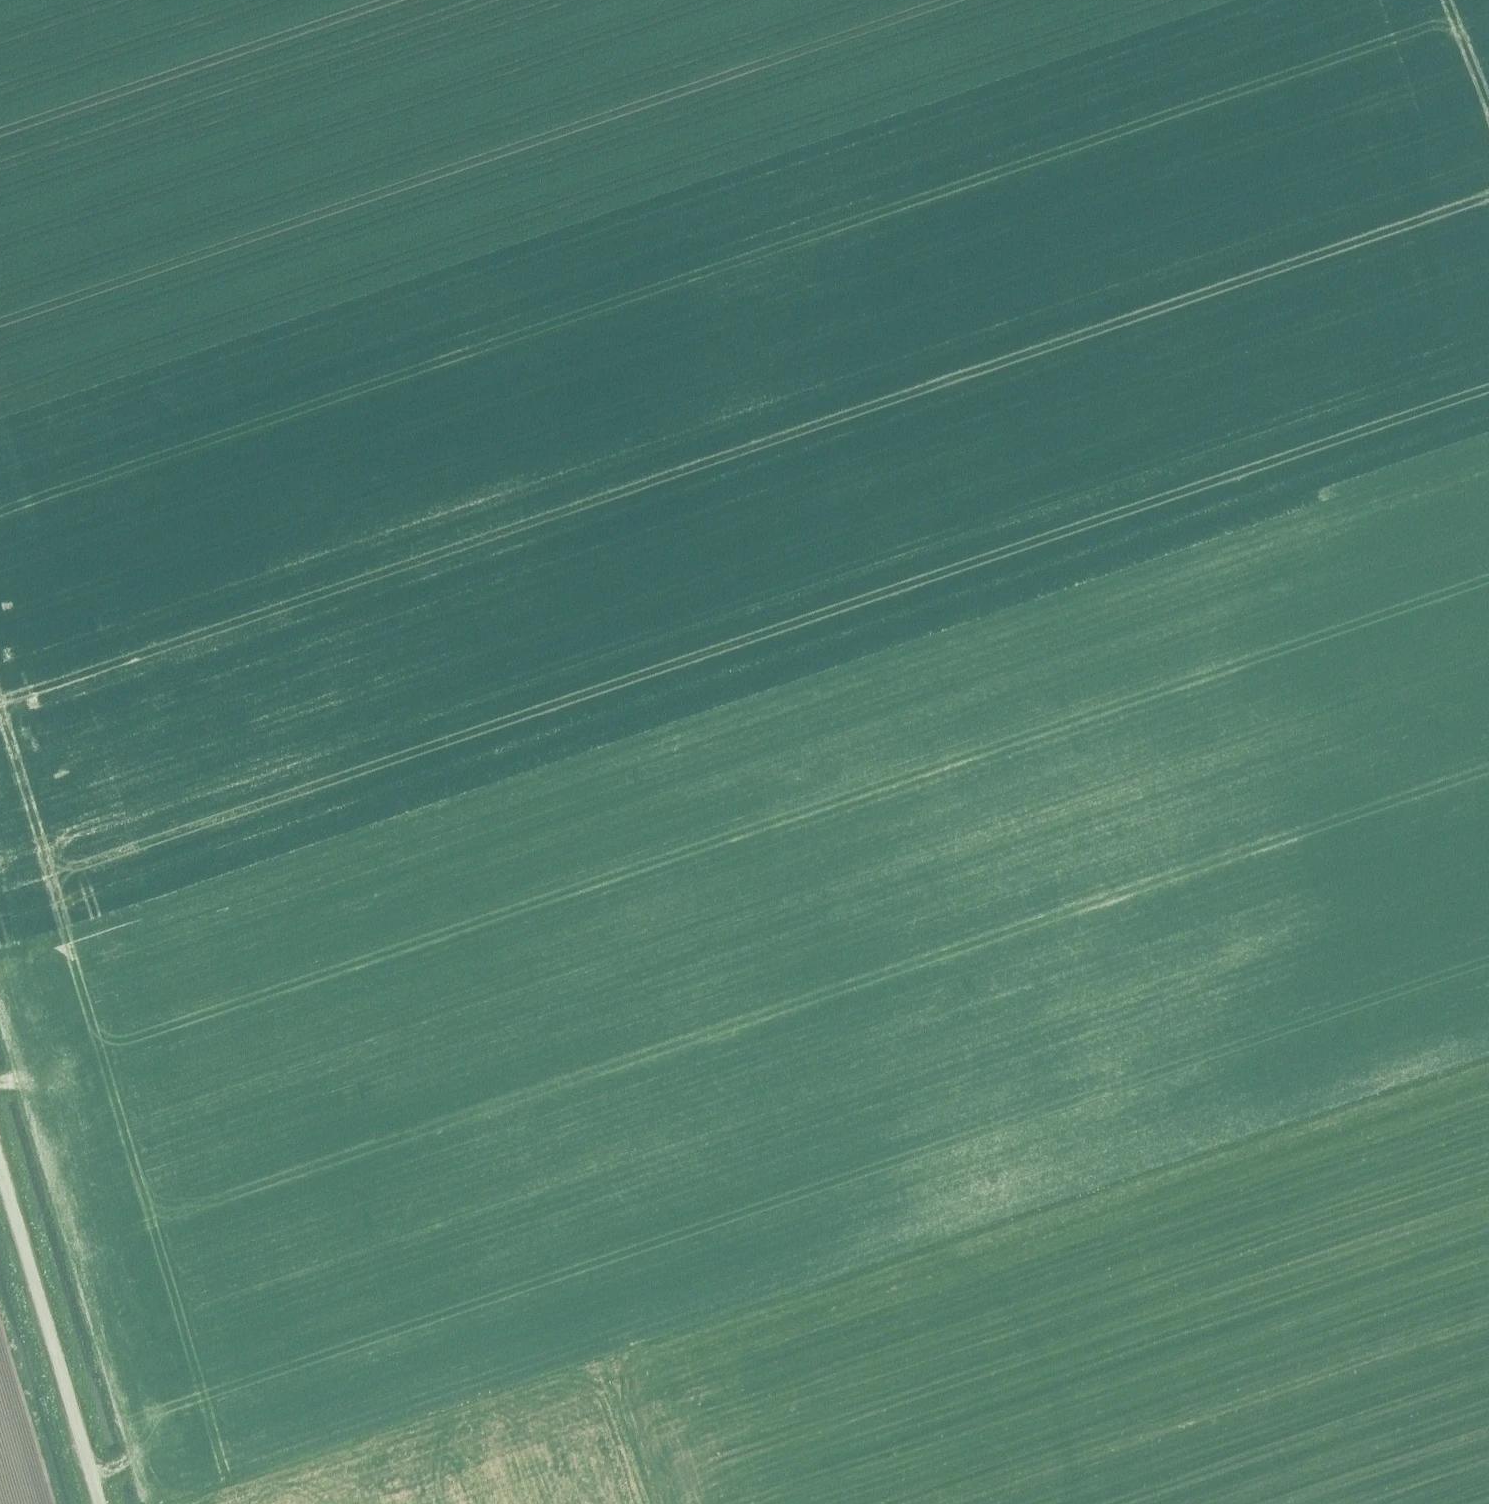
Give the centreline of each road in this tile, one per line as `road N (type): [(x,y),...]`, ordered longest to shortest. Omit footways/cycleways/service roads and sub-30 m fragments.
road 1 (unclassified): [(94,1503),(0,1184)]

